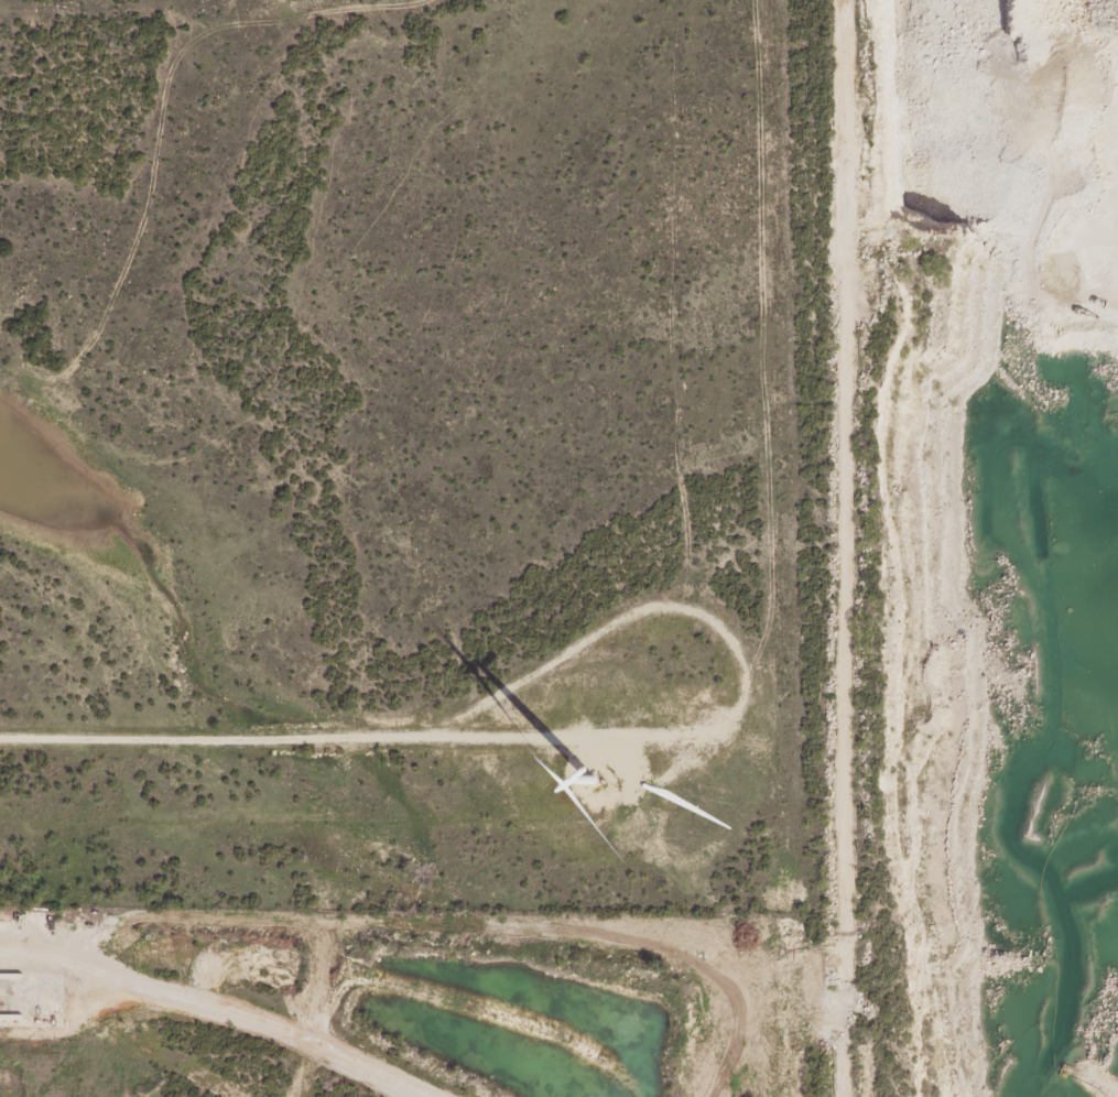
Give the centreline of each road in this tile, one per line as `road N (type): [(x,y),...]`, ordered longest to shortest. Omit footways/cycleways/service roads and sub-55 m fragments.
road 1 (residential): [(860,0),(853,1096)]

